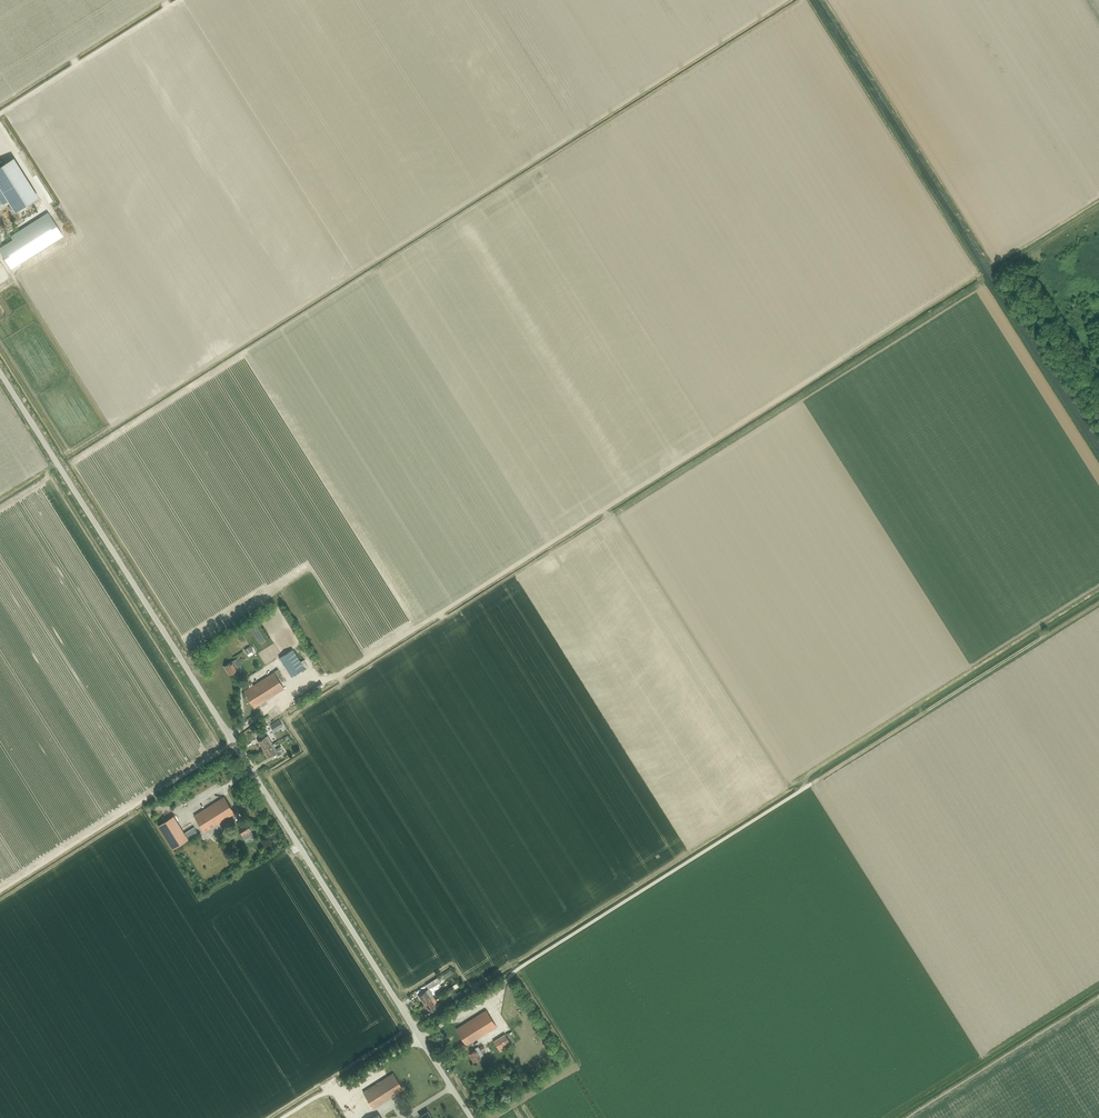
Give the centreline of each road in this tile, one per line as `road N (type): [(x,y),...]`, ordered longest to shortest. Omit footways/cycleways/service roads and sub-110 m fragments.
road 1 (unclassified): [(471,1117),(0,374)]

